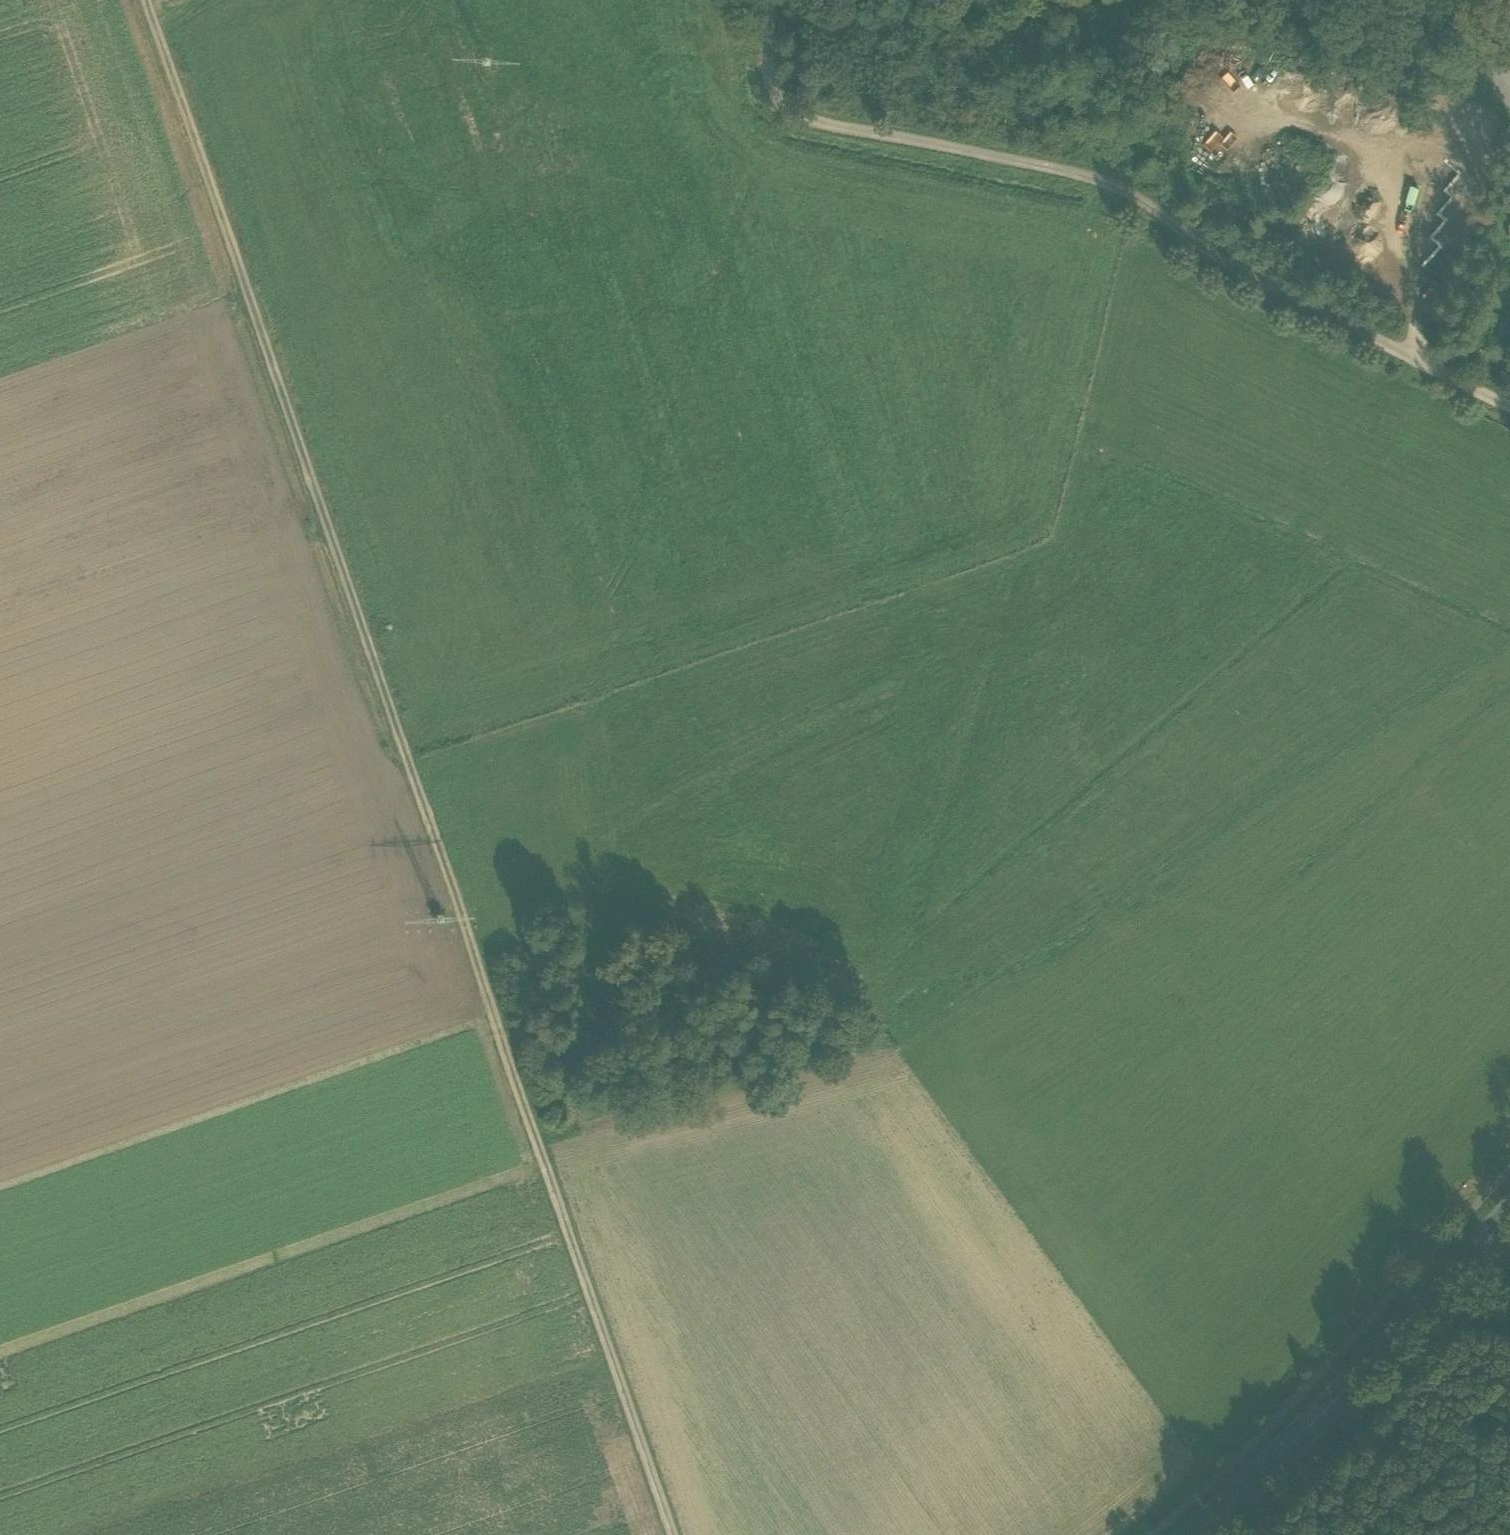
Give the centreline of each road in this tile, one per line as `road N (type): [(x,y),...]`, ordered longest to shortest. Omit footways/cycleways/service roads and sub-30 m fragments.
road 1 (track): [(671,1534),(153,0)]
road 2 (track): [(1509,415),(1237,275),(1132,191),(798,119),(775,85),(768,0)]
road 3 (secondary): [(1509,1213),(1193,1534)]

